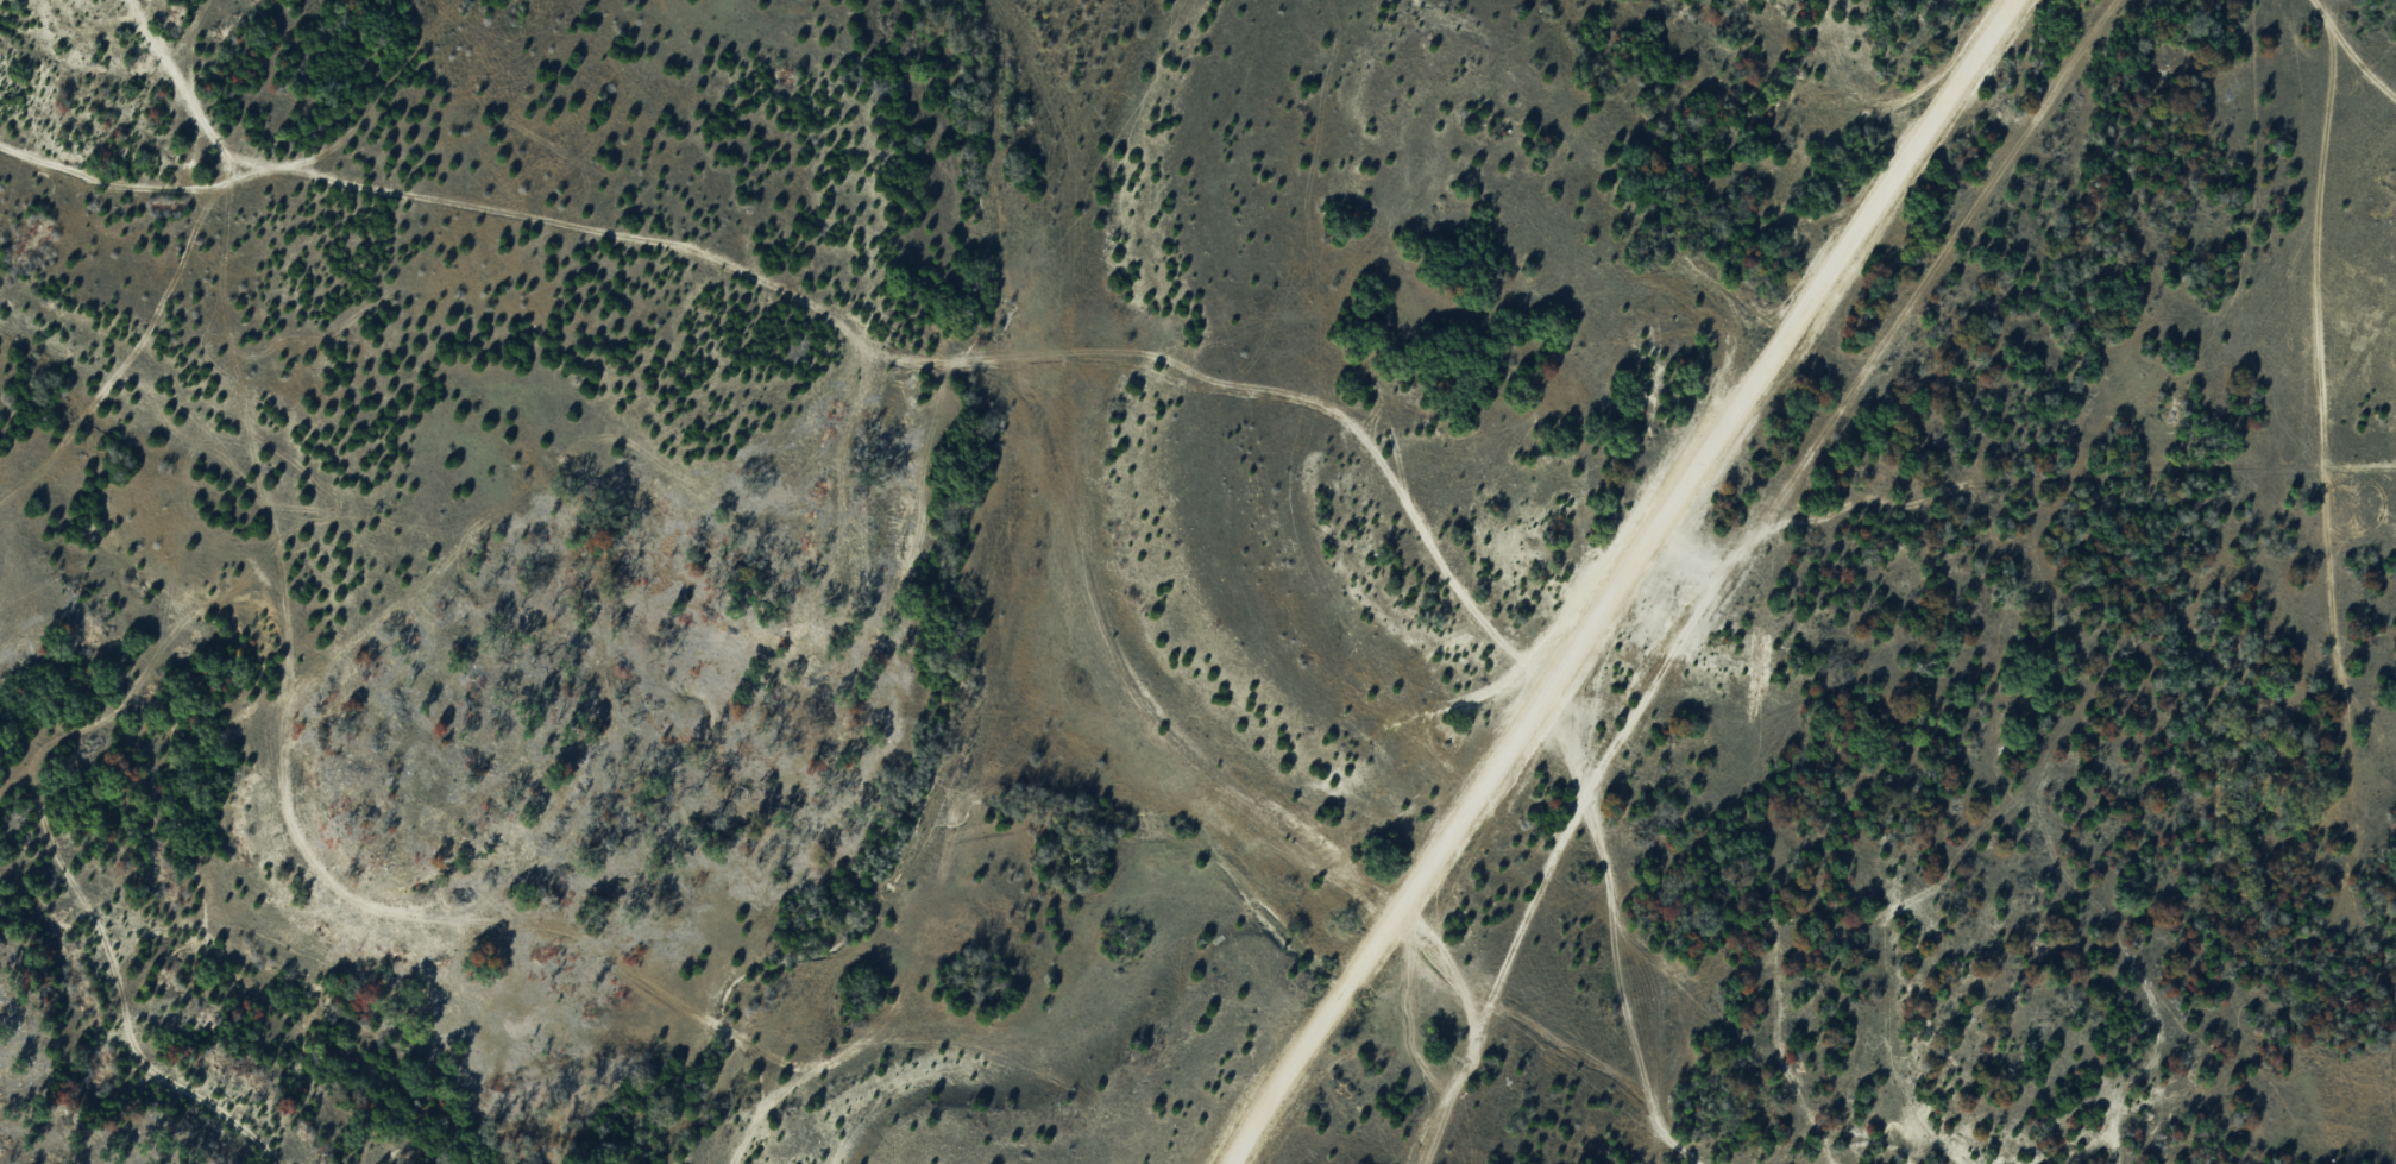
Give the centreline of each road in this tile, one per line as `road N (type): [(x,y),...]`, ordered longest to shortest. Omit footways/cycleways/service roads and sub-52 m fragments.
road 1 (residential): [(1233,1163),(1283,1070),(2011,0)]

